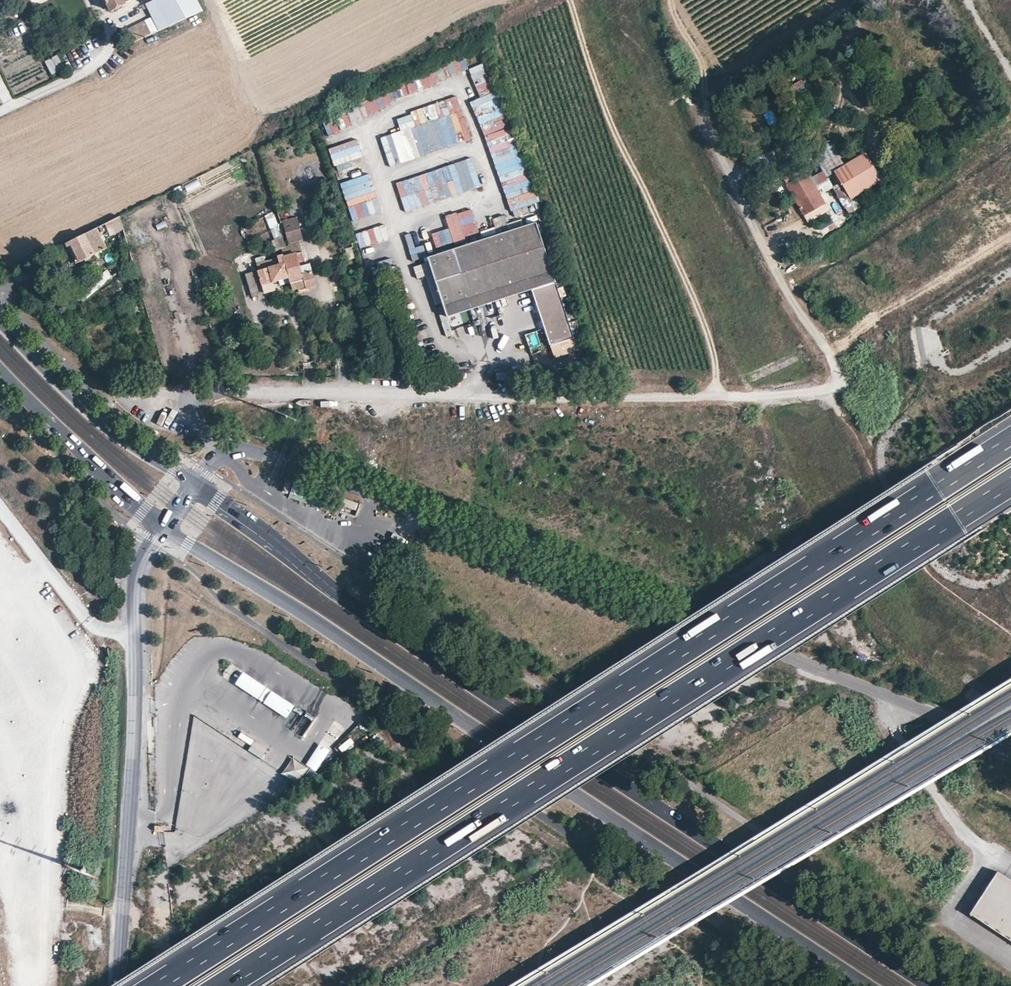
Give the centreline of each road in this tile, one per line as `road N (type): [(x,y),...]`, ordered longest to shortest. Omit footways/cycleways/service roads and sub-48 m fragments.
road 1 (motorway): [(1010,441),(158,985)]
road 2 (motorway): [(223,985),(1010,483)]
road 3 (primary): [(928,985),(364,614),(195,482)]
road 4 (tertiary): [(226,450),(250,448),(665,606),(1010,756)]
road 5 (primary): [(160,528),(337,632),(866,985)]
road 6 (unclassified): [(226,450),(196,425),(193,399),(345,389),(782,396),(843,389)]
road 7 (residential): [(843,389),(826,349),(794,307),(700,116),(706,88),(851,0)]
road 8 (tertiary): [(160,528),(135,573),(121,985)]
road 9 (track): [(824,392),(860,435),(876,483),(934,576),(1010,632)]
road 10 (primary): [(195,482),(116,433),(0,321)]
road 11 (primary): [(0,371),(160,528)]
road 12 (track): [(398,390),(369,267)]

